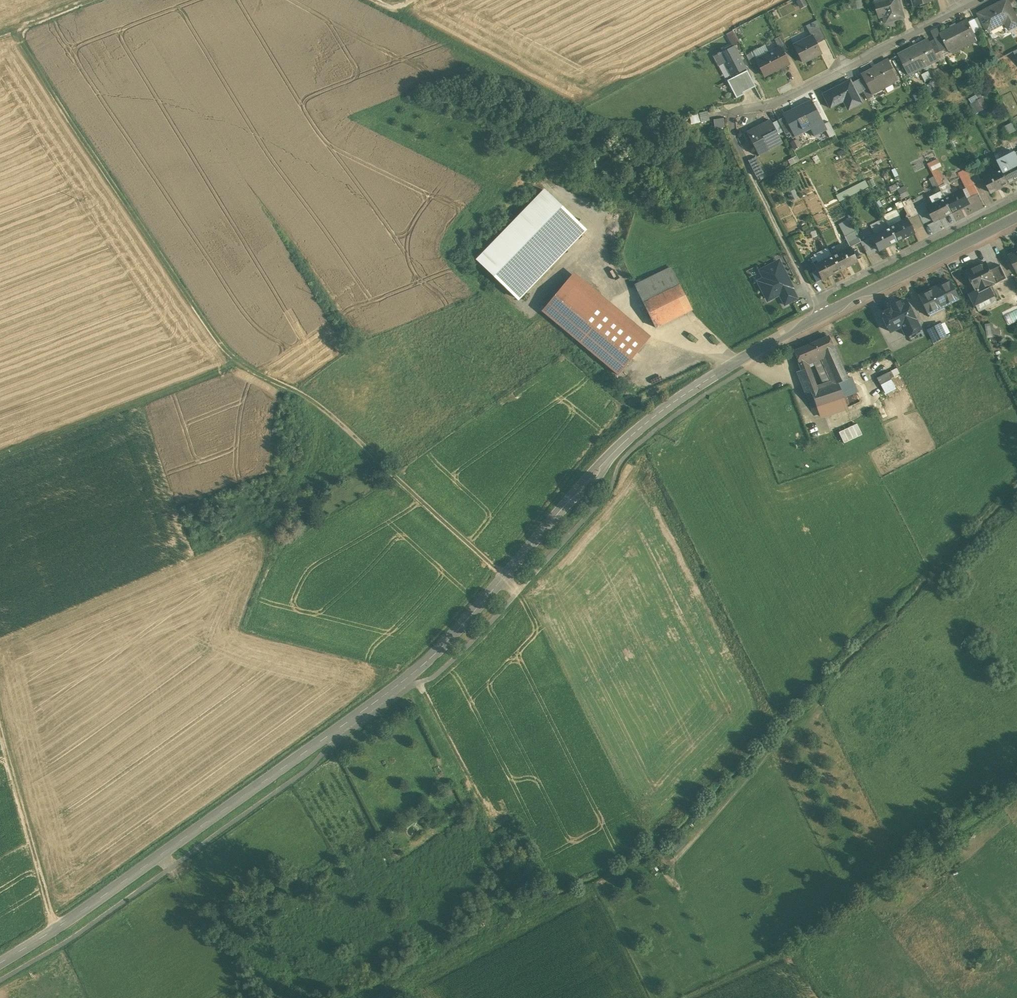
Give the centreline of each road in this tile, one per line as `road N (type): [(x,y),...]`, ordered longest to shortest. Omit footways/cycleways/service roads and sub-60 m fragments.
road 1 (tertiary): [(0,961),(414,671),(631,436),(722,370),(825,314)]
road 2 (track): [(505,575),(326,409),(240,365),(17,30)]
road 3 (residential): [(979,0),(776,105),(730,118),(825,314)]
road 4 (track): [(1016,790),(795,949),(828,997)]
road 5 (track): [(0,458),(240,365)]
road 6 (track): [(368,0),(561,106)]
road 7 (tertiary): [(825,314),(1016,218)]
road 8 (track): [(58,925),(0,728)]

